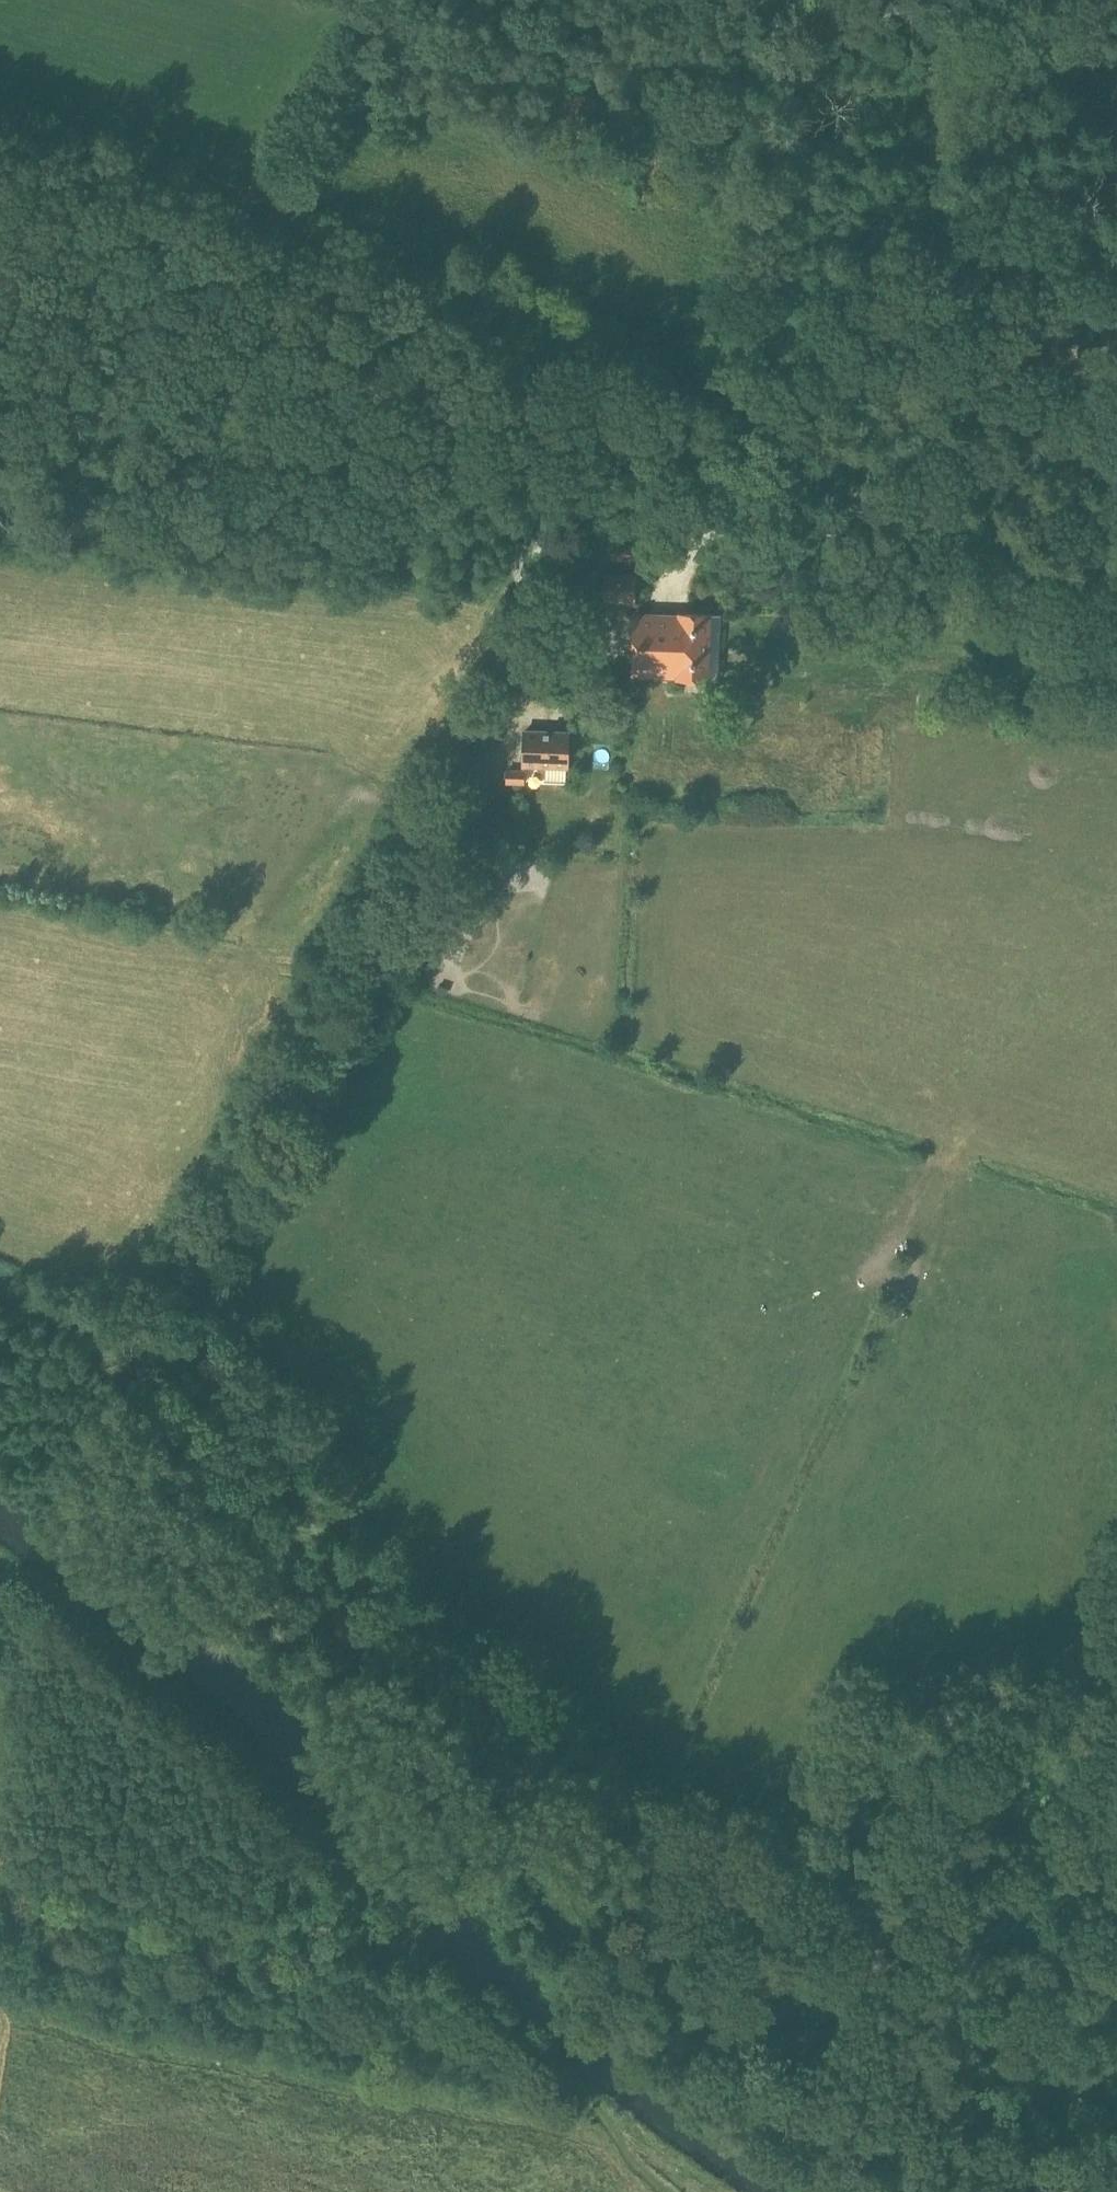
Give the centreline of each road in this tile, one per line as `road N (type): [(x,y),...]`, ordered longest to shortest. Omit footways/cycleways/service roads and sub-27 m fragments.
road 1 (track): [(0,1574),(15,1574),(41,1596),(12,1837),(18,1847),(61,1866),(395,1936),(460,1973),(688,2191)]
road 2 (track): [(41,1596),(241,1749),(460,1973)]
road 3 (track): [(598,504),(714,542),(966,552),(1000,567),(1116,658)]
road 4 (track): [(0,111),(255,200),(286,132),(374,14),(396,0)]
road 5 (track): [(709,0),(799,9),(867,0)]
road 6 (track): [(976,0),(1054,20),(1116,56)]

